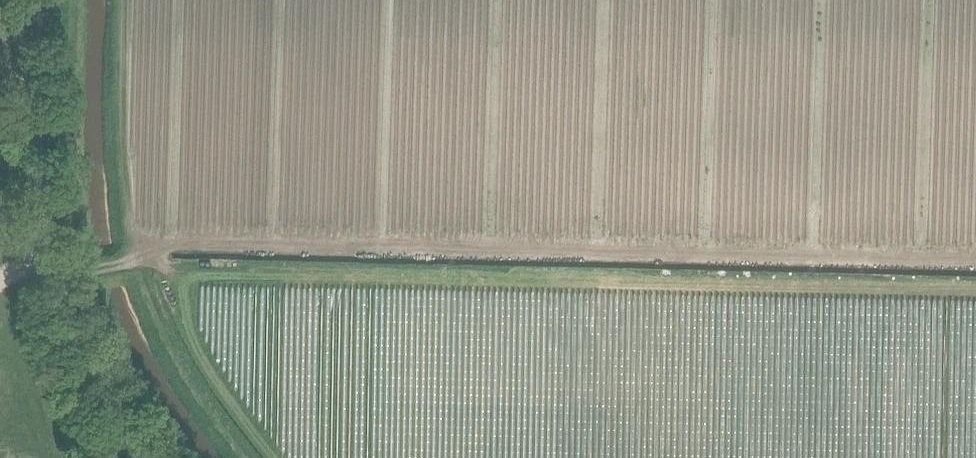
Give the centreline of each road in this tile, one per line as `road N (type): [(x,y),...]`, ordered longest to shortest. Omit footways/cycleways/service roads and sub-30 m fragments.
road 1 (tertiary): [(149,457),(102,395),(64,318),(41,239),(31,0)]

